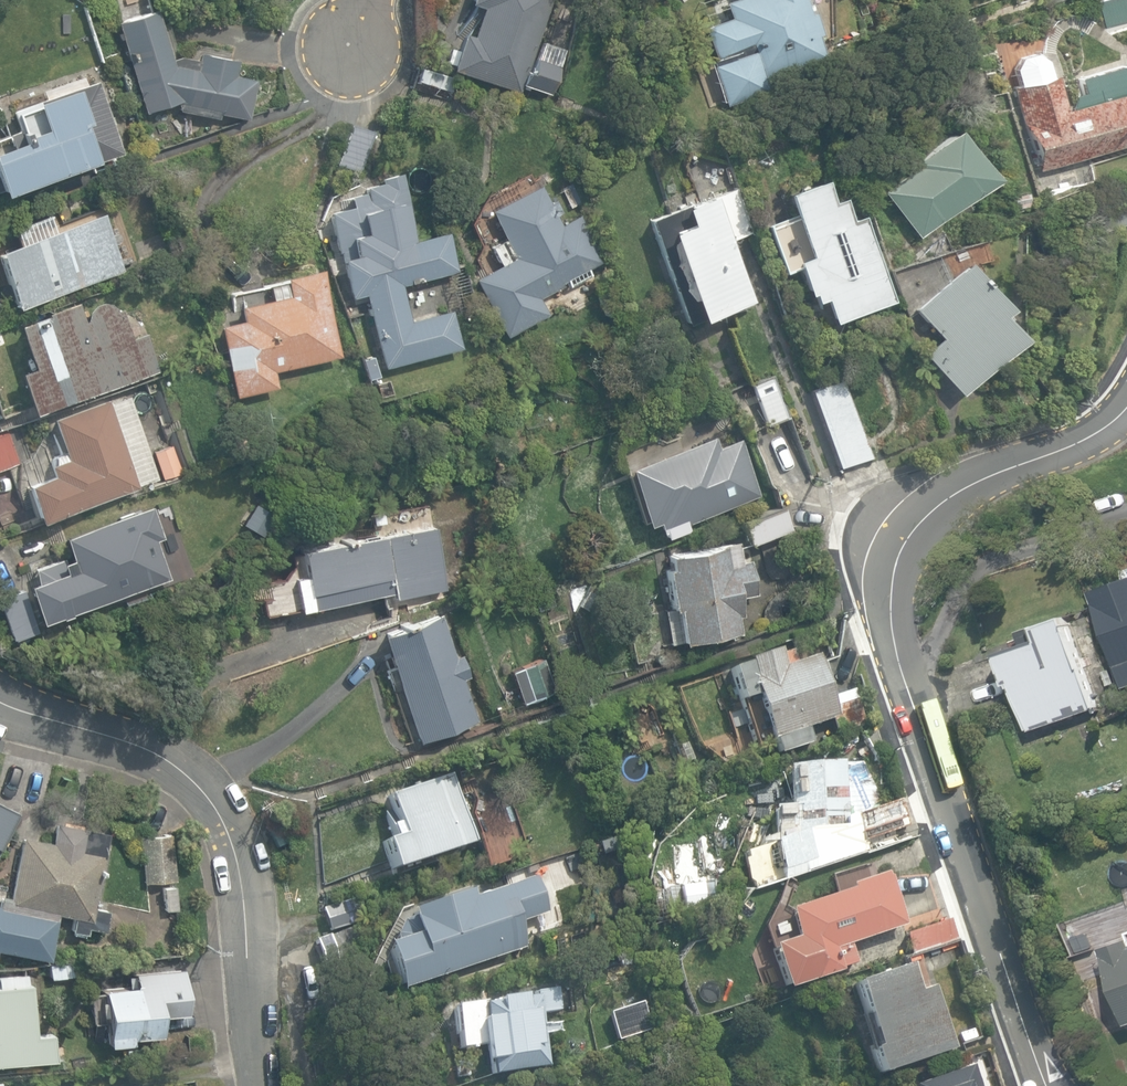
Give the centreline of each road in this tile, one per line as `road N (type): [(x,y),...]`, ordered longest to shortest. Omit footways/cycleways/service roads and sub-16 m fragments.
road 1 (tertiary): [(1126,407),(1080,443),(943,499),(903,534),(893,566),(892,609),(905,673),(1049,1085)]
road 2 (residential): [(0,701),(138,745),(193,780),(231,832),(257,1085)]

